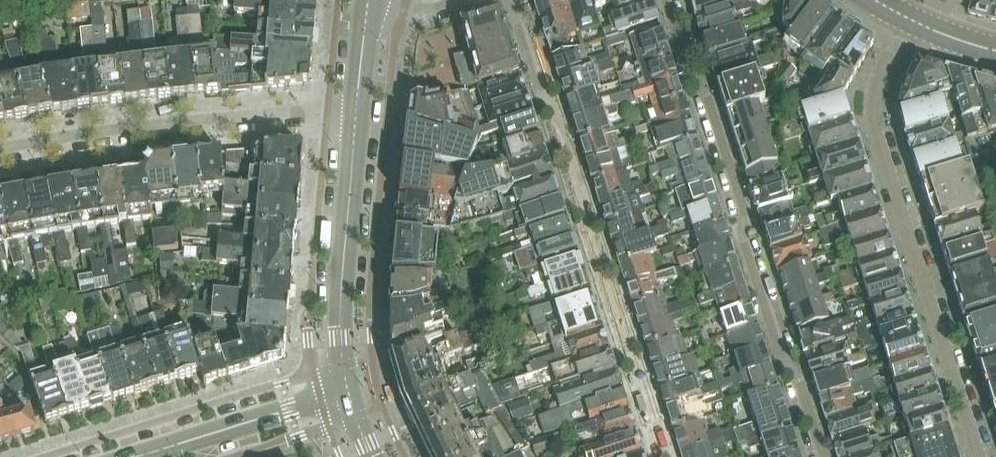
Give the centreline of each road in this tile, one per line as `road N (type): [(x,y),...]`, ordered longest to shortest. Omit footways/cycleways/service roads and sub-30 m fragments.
road 1 (residential): [(667,456),(638,366),(624,353),(586,235),(587,208),(510,0)]
road 2 (residential): [(668,0),(745,217),(743,241),(823,456)]
road 3 (residential): [(979,456),(875,128),(877,83),(909,19)]
road 4 (residential): [(0,152),(140,129),(358,113)]
road 5 (secondary): [(349,391),(341,311),(358,113)]
road 6 (secondary): [(137,456),(349,391)]

